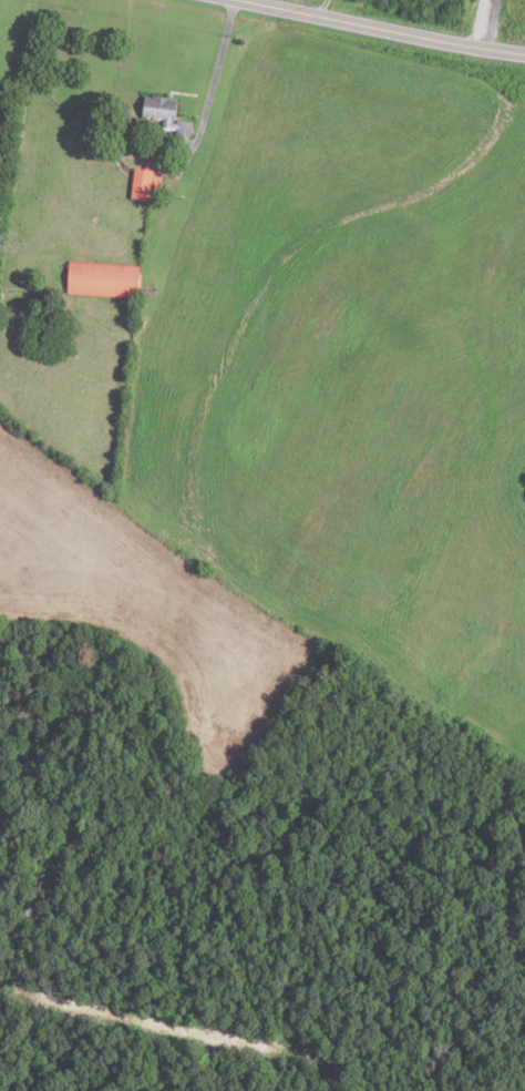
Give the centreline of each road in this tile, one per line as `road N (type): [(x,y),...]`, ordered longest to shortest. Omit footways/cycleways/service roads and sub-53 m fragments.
road 1 (secondary): [(524,52),(260,0)]

